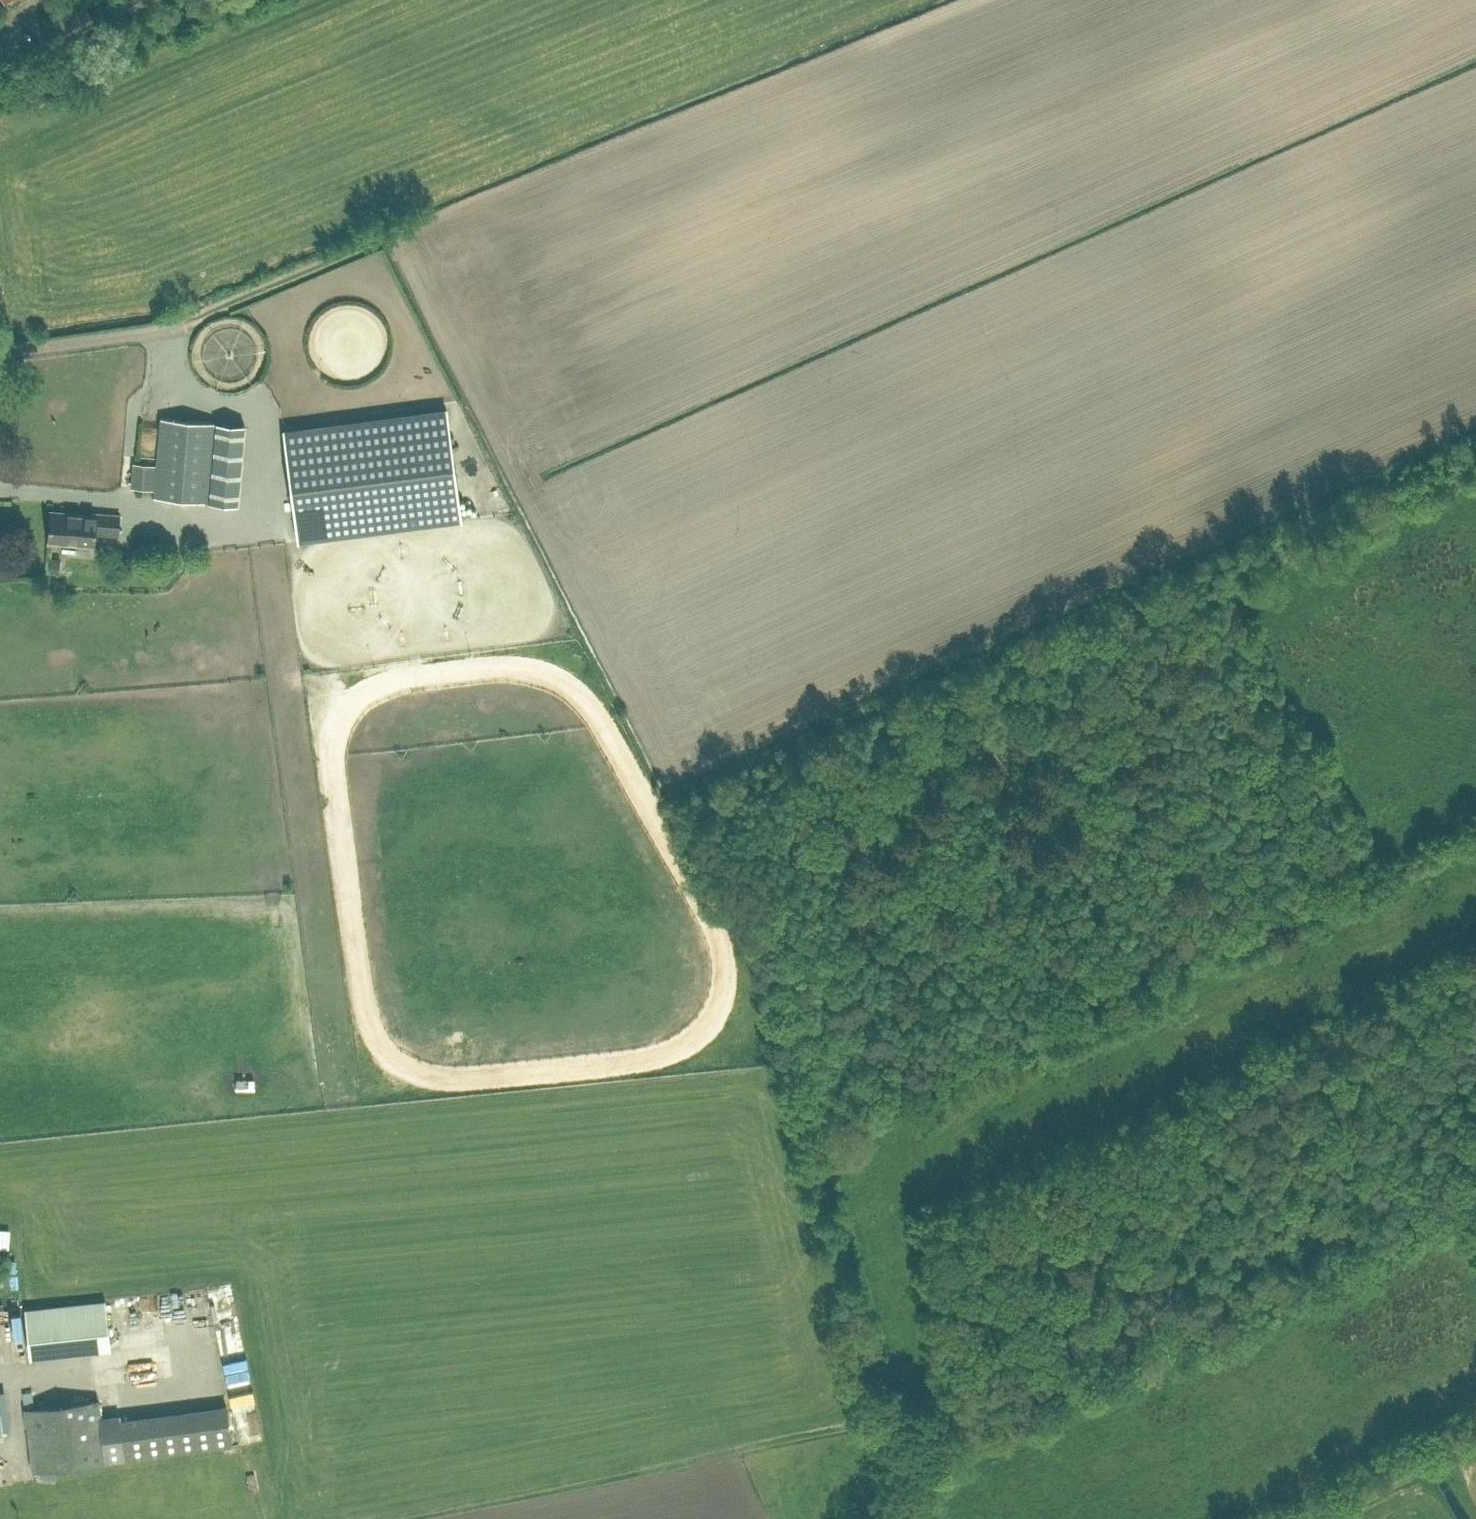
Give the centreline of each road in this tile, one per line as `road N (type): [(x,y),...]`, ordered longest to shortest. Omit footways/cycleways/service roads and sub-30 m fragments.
road 1 (track): [(1475,1440),(1316,1518)]

